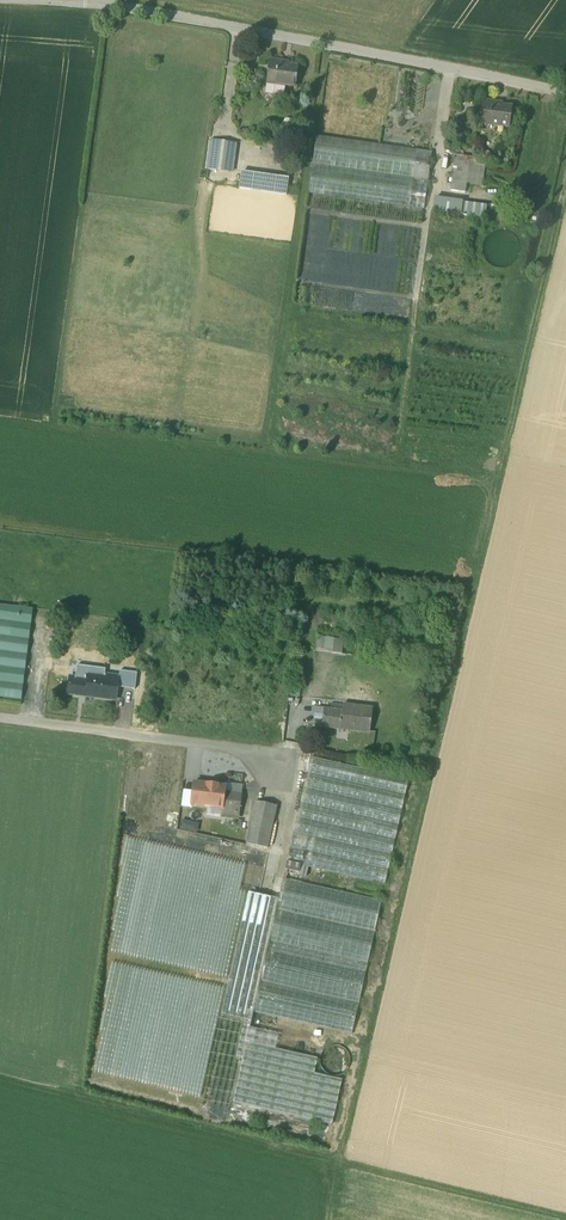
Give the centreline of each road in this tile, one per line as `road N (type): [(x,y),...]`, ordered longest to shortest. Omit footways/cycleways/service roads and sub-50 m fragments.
road 1 (track): [(565,171),(328,1219)]
road 2 (track): [(0,1088),(565,1215)]
road 3 (unclassified): [(565,94),(102,10),(0,5)]
road 4 (residential): [(287,755),(0,720)]

